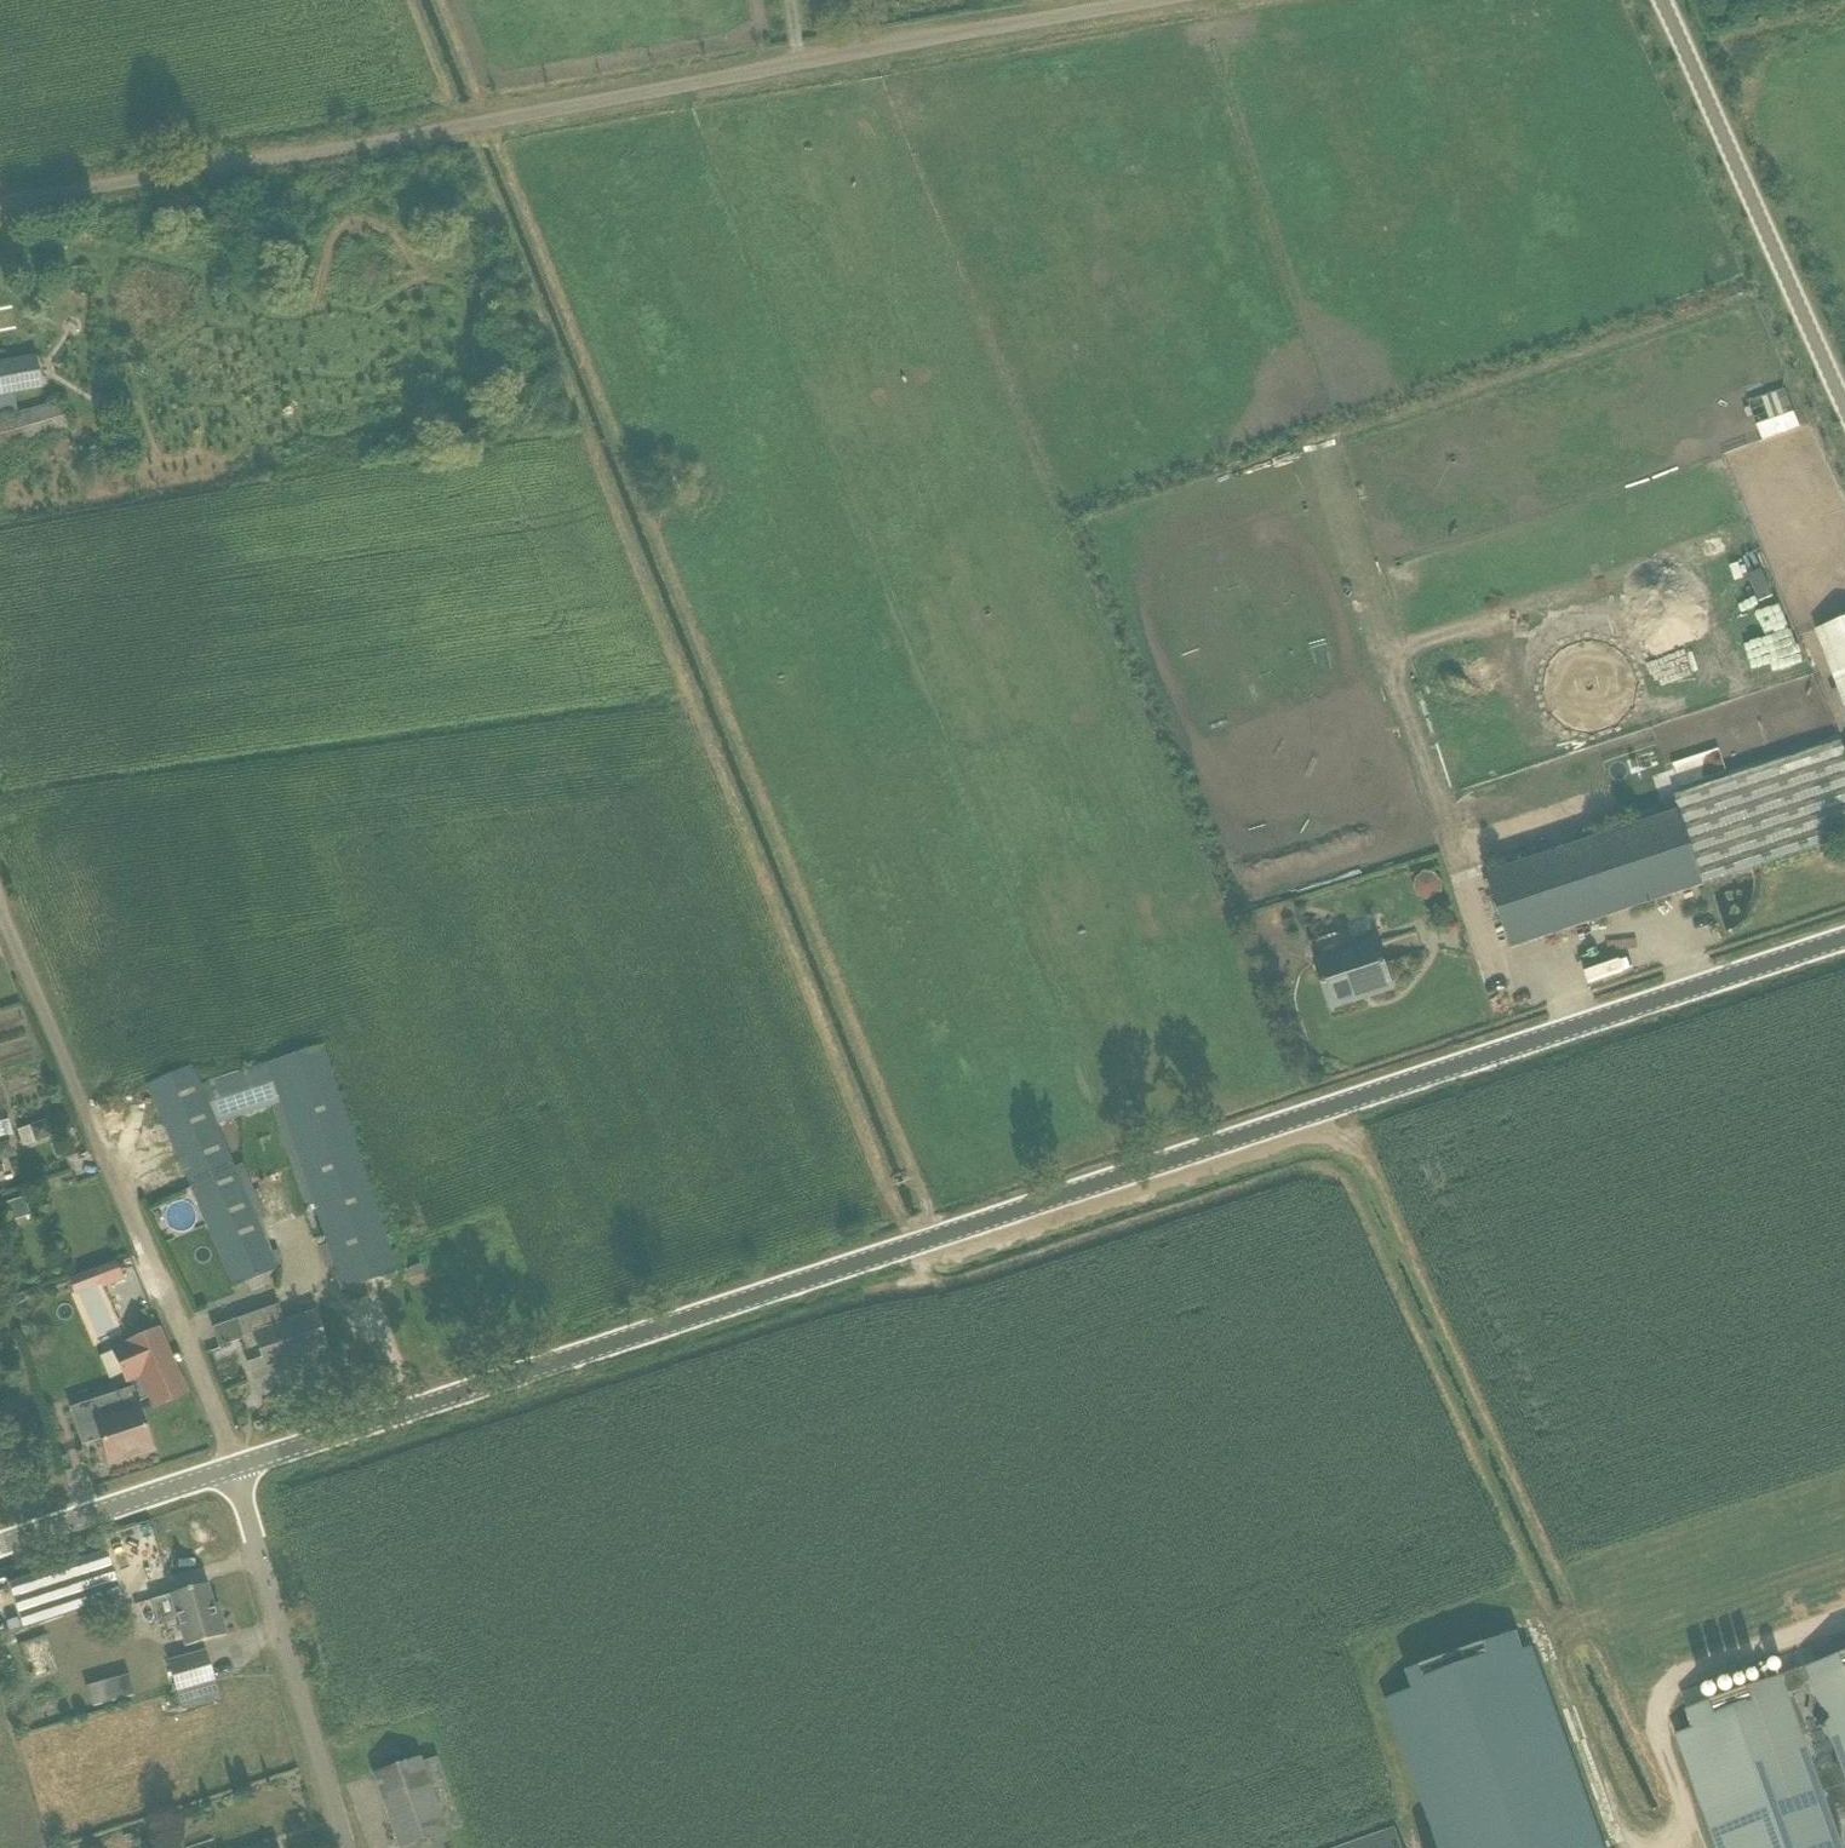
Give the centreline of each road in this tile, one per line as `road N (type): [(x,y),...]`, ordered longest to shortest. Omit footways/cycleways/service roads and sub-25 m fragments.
road 1 (tertiary): [(234,1470),(1844,940)]
road 2 (track): [(0,202),(1162,0)]
road 3 (track): [(234,1470),(0,904)]
road 4 (unclassified): [(1844,406),(1661,0)]
road 5 (unclassified): [(344,1847),(234,1470)]
road 6 (tertiary): [(0,1544),(234,1470)]

